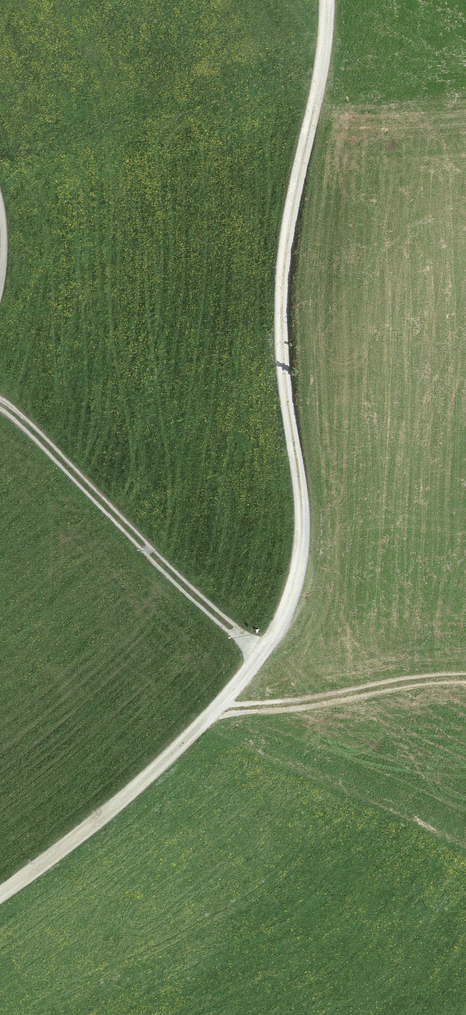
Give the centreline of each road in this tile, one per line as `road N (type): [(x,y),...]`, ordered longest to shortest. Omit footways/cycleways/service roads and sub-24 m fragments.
road 1 (unclassified): [(324,0),(284,301),(299,555),(260,654)]
road 2 (unclassified): [(260,654),(0,404)]
road 3 (unclassified): [(0,895),(102,818),(216,709),(260,654)]
road 4 (track): [(465,678),(216,709)]

